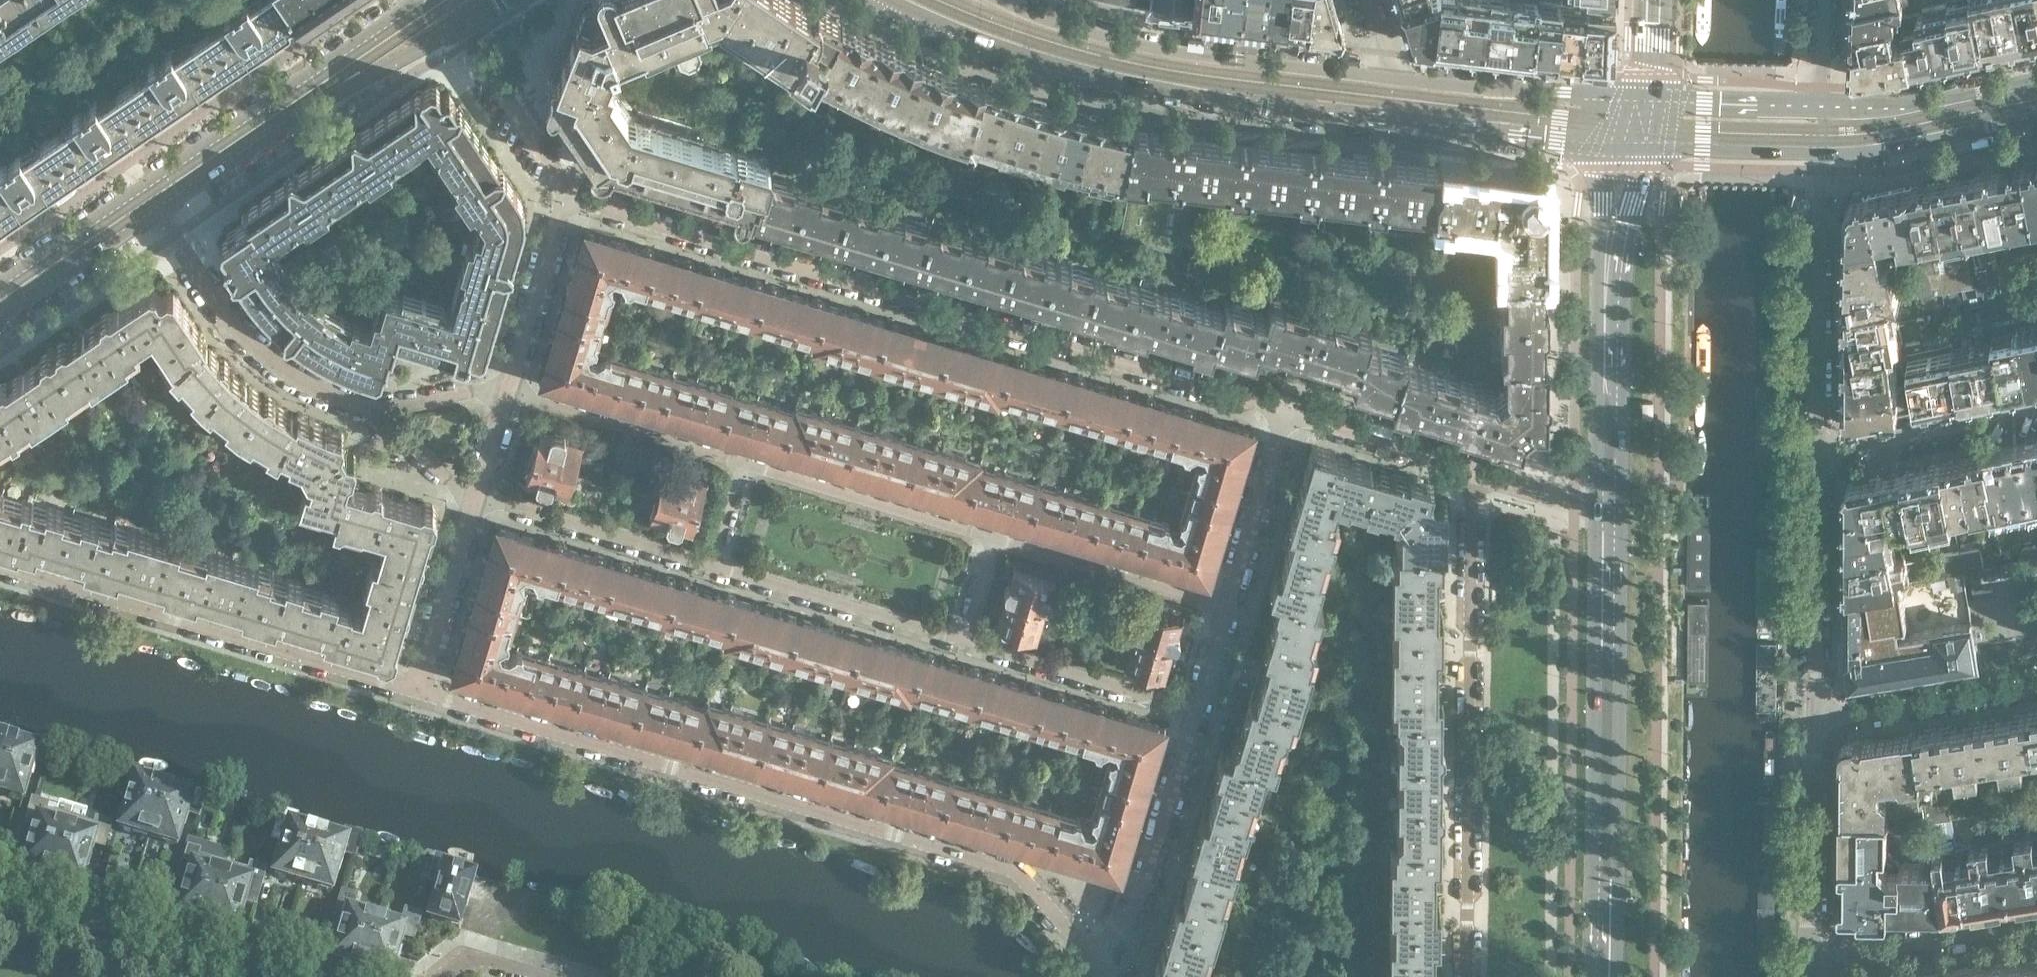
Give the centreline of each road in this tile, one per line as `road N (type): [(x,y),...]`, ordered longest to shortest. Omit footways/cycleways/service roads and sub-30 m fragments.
road 1 (tertiary): [(893,0),(1115,77),(1315,113),(1632,147)]
road 2 (residential): [(571,198),(1283,413)]
road 3 (residential): [(417,691),(1012,870),(1094,951)]
road 4 (residential): [(1466,976),(1473,492),(1480,471)]
road 5 (residential): [(0,565),(417,691)]
road 6 (secondary): [(1603,933),(1609,503)]
road 7 (tertiary): [(1388,78),(1129,41),(1006,0)]
road 8 (secondary): [(1609,503),(1606,281),(1632,147)]
road 9 (residential): [(376,410),(322,391),(260,352),(229,319),(149,198)]
road 10 (residential): [(1831,153),(1825,450)]
road 11 (residential): [(1825,450),(1821,721)]
road 12 (residential): [(1197,708),(1141,904),(1094,951)]
road 13 (residential): [(714,563),(966,638)]
road 14 (residential): [(995,538),(743,468)]
road 15 (tertiary): [(1645,99),(1388,78)]
road 16 (residential): [(743,468),(508,391)]
road 17 (residential): [(479,495),(714,563)]
road 18 (residential): [(1818,963),(1821,721)]
road 19 (residential): [(1226,608),(995,538)]
road 20 (residential): [(966,638),(1197,708)]
road 21 (residential): [(2036,927),(1818,963)]
road 22 (residential): [(1821,721),(2036,688)]
road 23 (tertiary): [(2036,81),(1885,105),(1822,106)]
road 24 (residential): [(2036,406),(1825,450)]
road 25 (tertiary): [(1831,153),(2036,117)]
road 26 (tertiary): [(198,976),(0,915)]
road 27 (residential): [(571,198),(464,22)]
road 28 (residential): [(479,495),(417,691)]
road 29 (residential): [(1480,471),(1283,413)]
road 30 (residential): [(1283,413),(1226,608)]
road 31 (residential): [(508,391),(571,198)]
road 32 (tertiary): [(1632,147),(1831,153)]
road 33 (tertiary): [(295,98),(403,59),(464,22)]
road 34 (tertiary): [(149,198),(0,299)]
road 35 (tertiary): [(1822,106),(1645,99)]
road 36 (tertiary): [(295,98),(149,198)]
road 37 (tertiary): [(442,0),(295,98)]
road 38 (residential): [(1480,471),(1561,500),(1609,503)]
road 39 (residential): [(479,495),(376,410)]
road 40 (residential): [(376,410),(508,391)]

